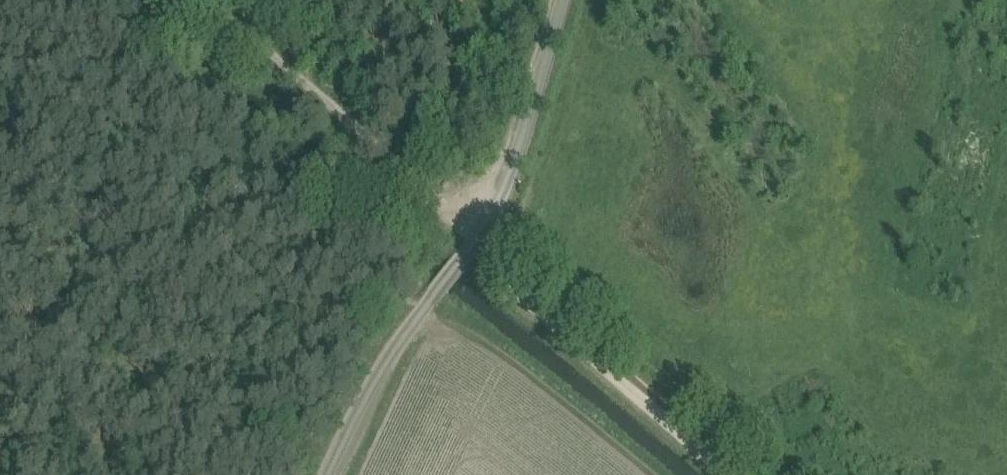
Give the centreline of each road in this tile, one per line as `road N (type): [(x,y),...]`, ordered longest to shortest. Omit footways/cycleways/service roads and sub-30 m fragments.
road 1 (unclassified): [(327,474),(397,342),(477,238),(514,172),(565,0)]
road 2 (track): [(185,0),(477,238)]
road 3 (track): [(477,238),(551,322),(728,474)]

